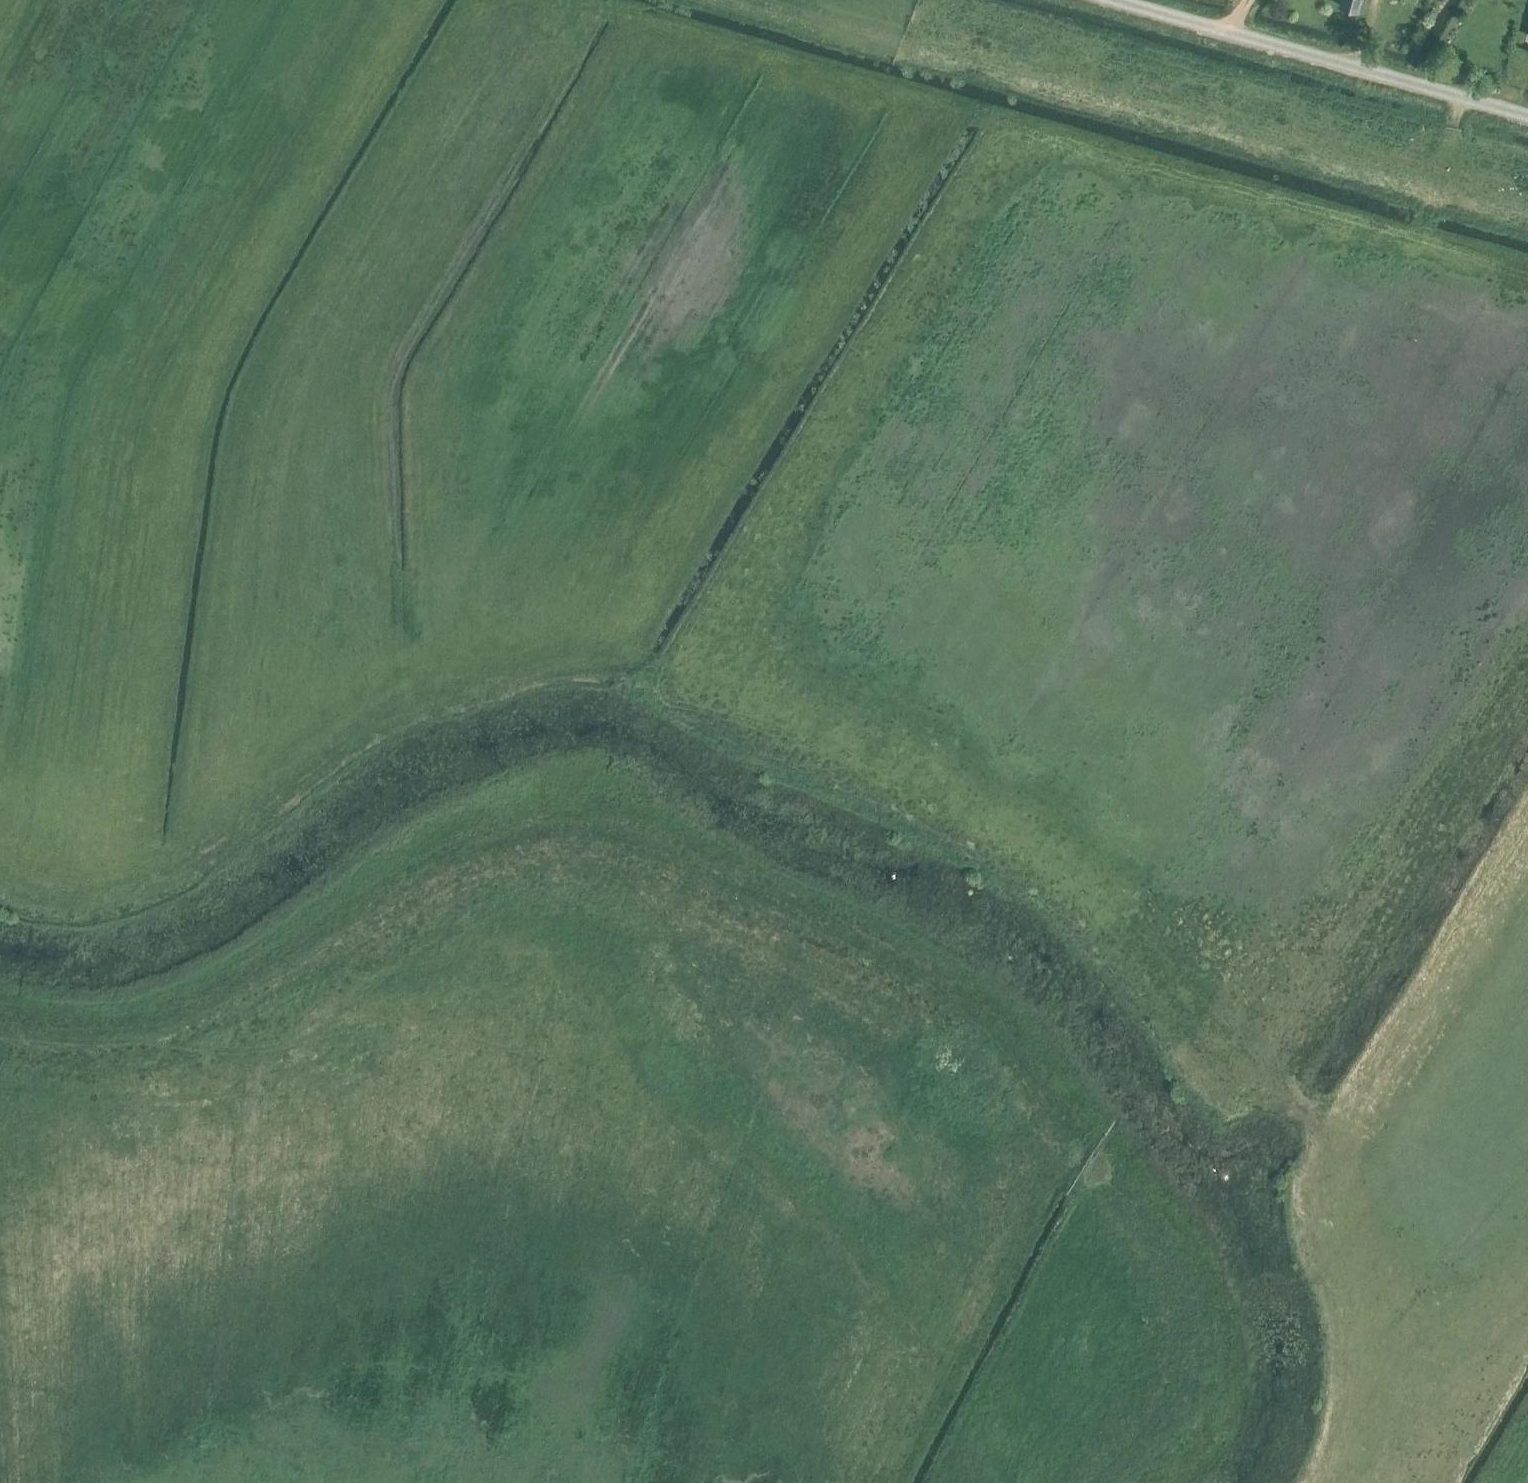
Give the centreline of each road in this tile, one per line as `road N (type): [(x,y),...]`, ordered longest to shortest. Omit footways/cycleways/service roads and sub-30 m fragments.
road 1 (unclassified): [(1527,119),(1100,0)]

